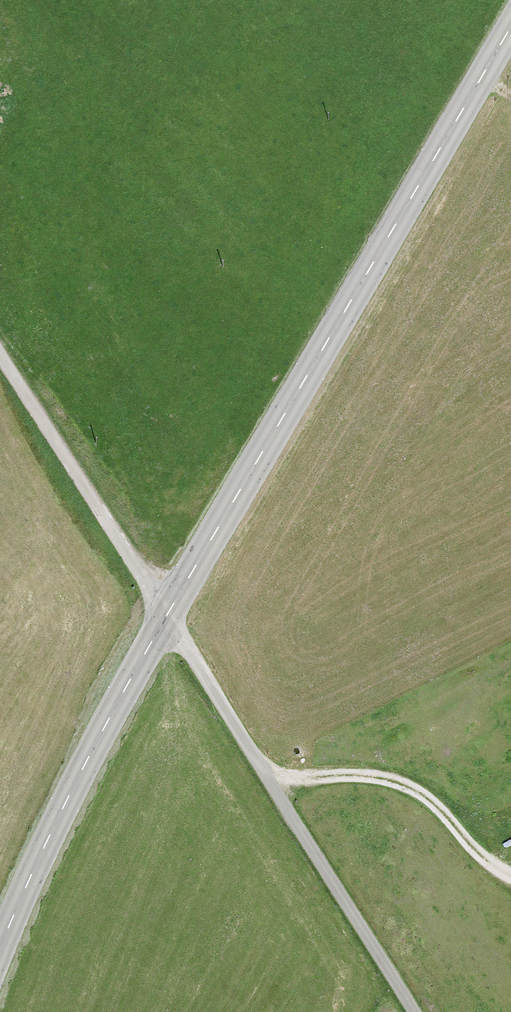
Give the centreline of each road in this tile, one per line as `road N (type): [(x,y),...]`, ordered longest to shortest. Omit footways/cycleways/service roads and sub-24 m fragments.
road 1 (secondary): [(510,25),(168,611)]
road 2 (track): [(416,1011),(168,611)]
road 3 (secondary): [(168,611),(42,849),(0,952)]
road 4 (unclassified): [(0,356),(168,611)]
road 5 (track): [(263,766),(417,786),(510,878)]

